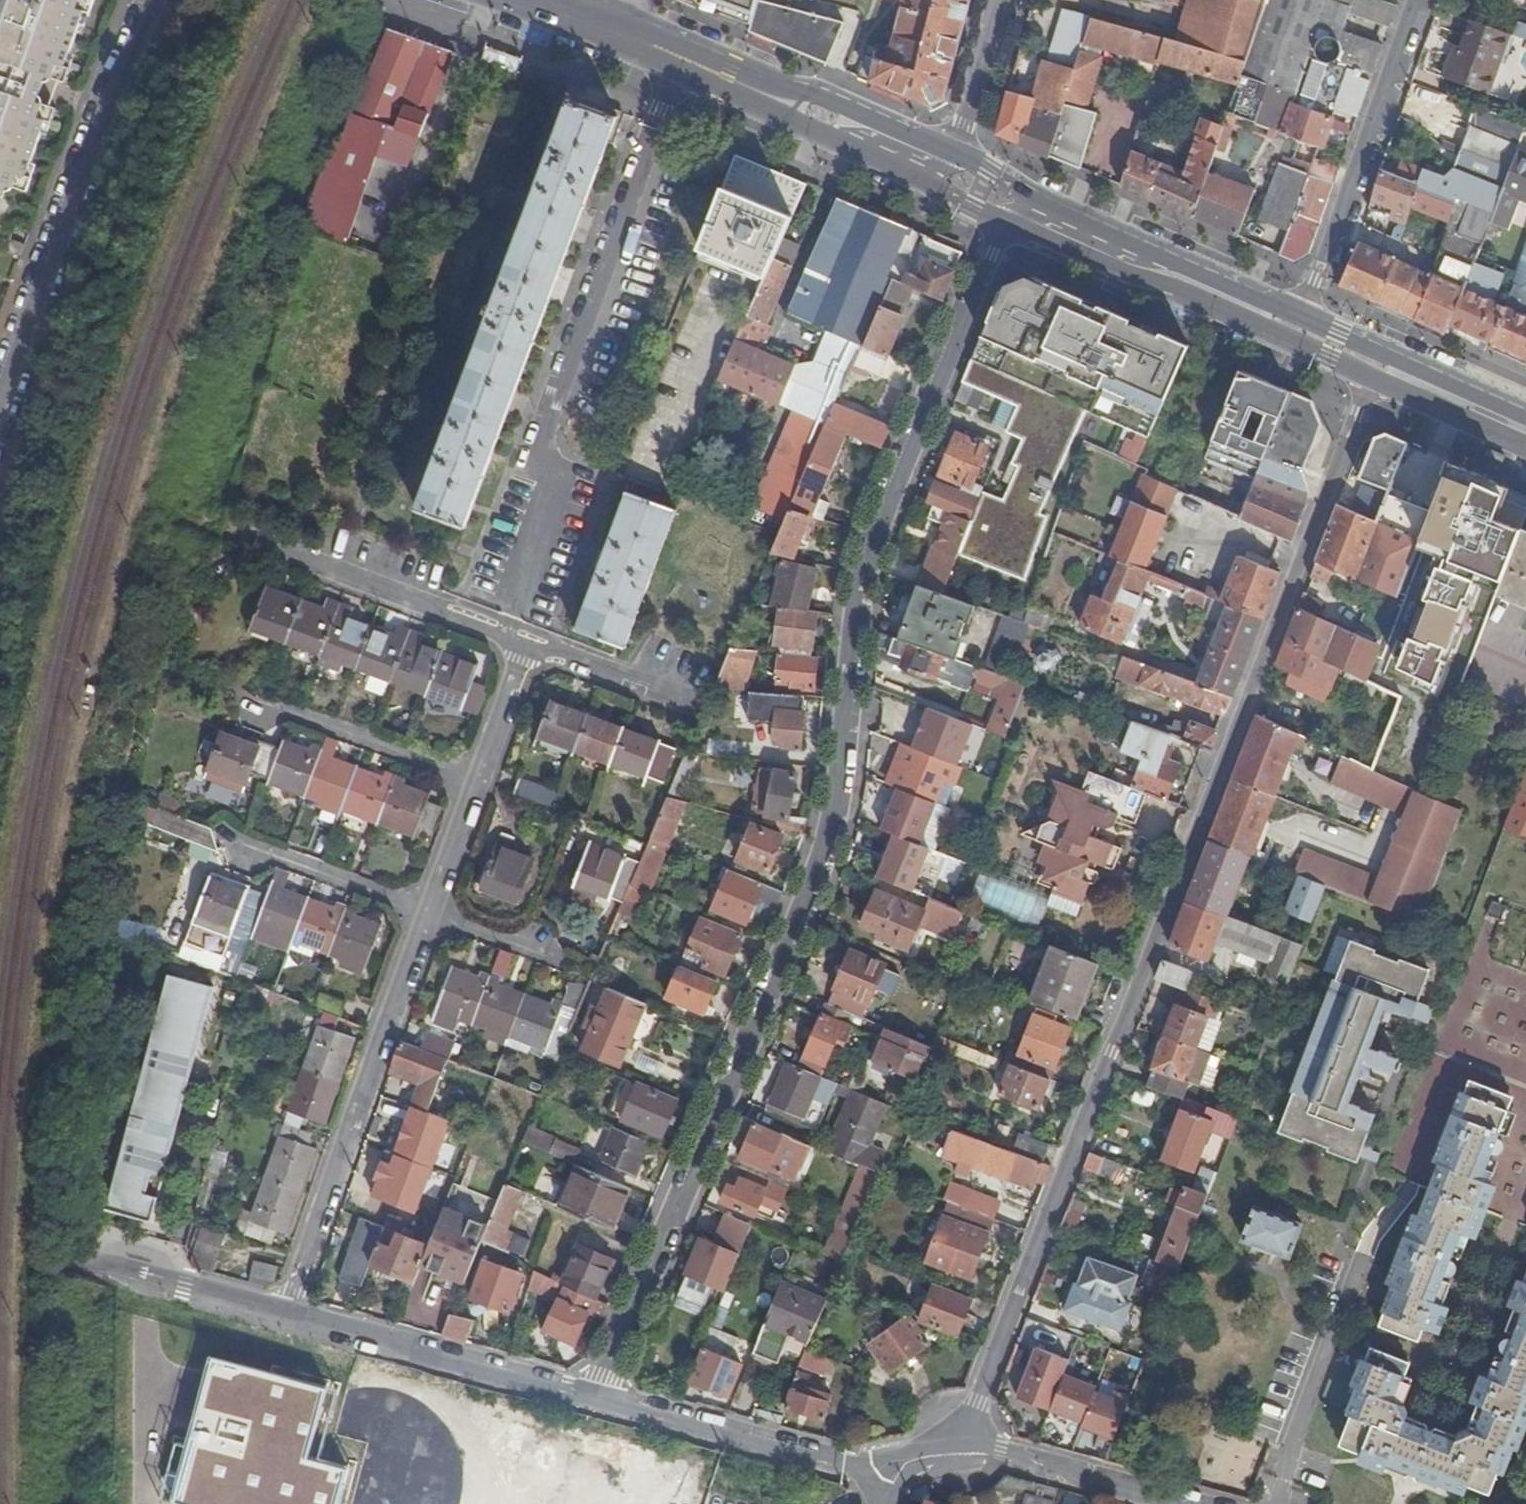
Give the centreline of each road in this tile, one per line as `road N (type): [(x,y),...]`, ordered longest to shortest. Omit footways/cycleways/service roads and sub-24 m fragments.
road 1 (residential): [(1012,211),(854,591),(821,833),(792,924),(598,1396)]
road 2 (residential): [(962,1444),(1377,371)]
road 3 (residential): [(531,648),(291,1312)]
road 4 (residential): [(504,638),(550,504),(542,453),(554,403),(684,62)]
road 5 (residential): [(0,406),(114,96),(157,0)]
road 6 (residential): [(1420,0),(1297,336)]
road 7 (residential): [(598,1396),(291,1312)]
road 8 (primary): [(1012,211),(1297,336)]
road 9 (primary): [(684,62),(949,177)]
road 10 (residential): [(862,1467),(598,1396)]
road 11 (residential): [(1275,1503),(1358,1266)]
road 12 (residential): [(291,1312),(105,1265),(46,1261)]
road 13 (residential): [(504,638),(283,553)]
road 14 (residential): [(1176,1503),(962,1444)]
road 15 (residential): [(949,177),(1000,0)]
road 16 (residential): [(699,710),(531,648)]
road 17 (primary): [(520,0),(684,62)]
road 18 (primary): [(1377,371),(1525,436)]

